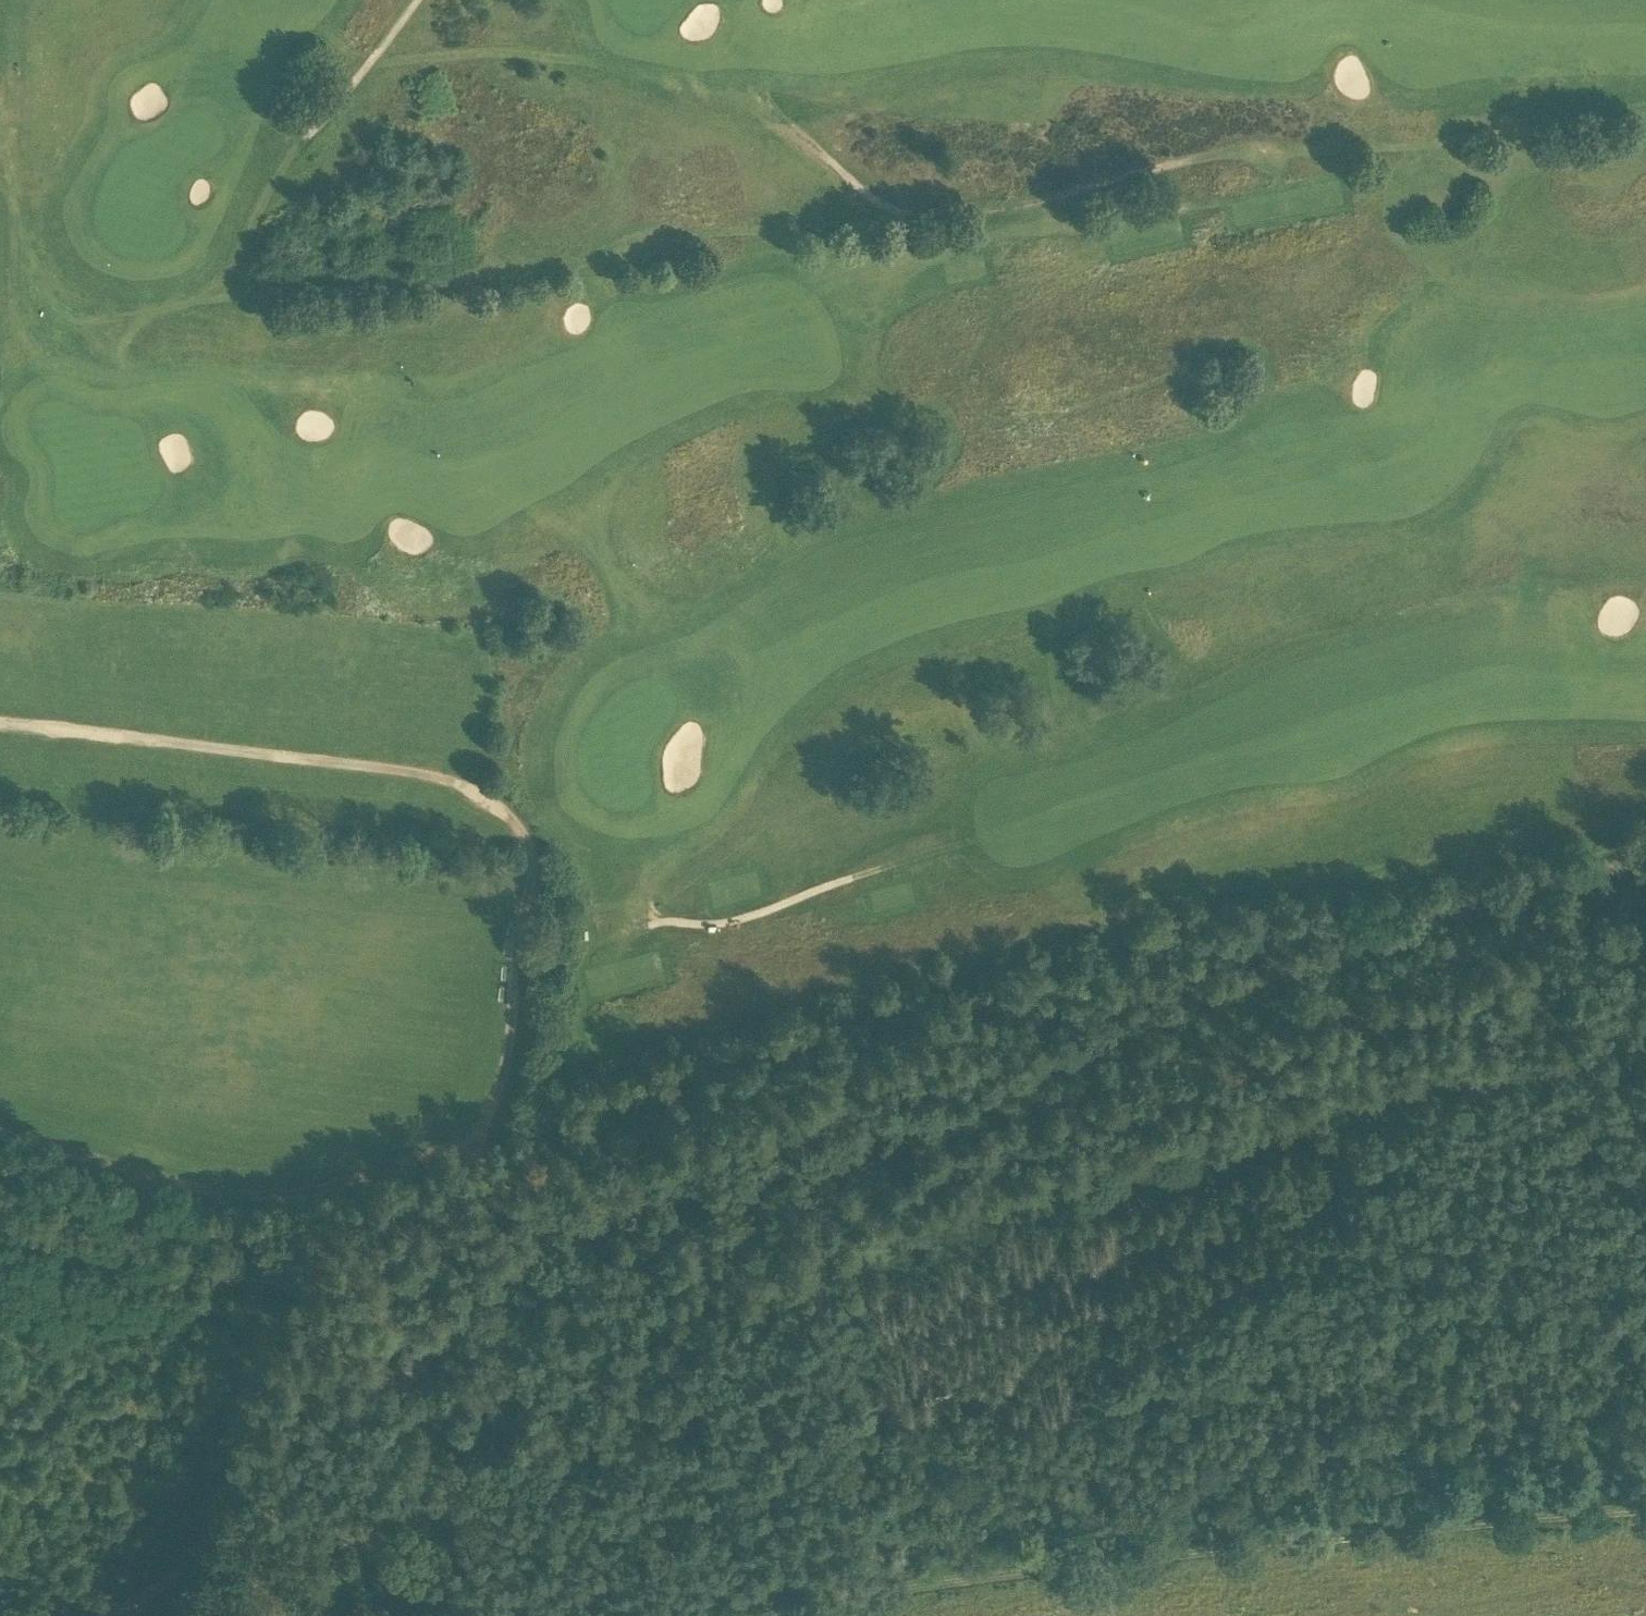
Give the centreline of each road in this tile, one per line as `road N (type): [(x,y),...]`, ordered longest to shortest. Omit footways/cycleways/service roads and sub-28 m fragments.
road 1 (track): [(1645,113),(1403,146),(1223,151),(1053,195),(914,216),(868,195),(820,152),(708,106),(537,59),(422,58),(359,76),(303,138),(243,252),(205,292),(41,339)]
road 2 (unclassified): [(105,1615),(247,1535),(332,1470),(495,1271),(543,1239),(841,1143),(1288,969),(1645,858)]
road 3 (track): [(0,1130),(258,1200),(310,1197),(468,1139),(507,1053),(513,931),(529,874),(520,826),(468,783),(0,722)]
road 4 (track): [(306,1491),(358,1517),(390,1520),(681,1389),(723,1361),(797,1283),(904,1218),(1305,1108),(1398,1091)]
road 5 (track): [(783,1615),(1115,1560),(1645,1512)]
road 6 (track): [(182,302),(462,285),(583,265),(661,239),(914,216)]
road 7 (track): [(468,1139),(510,1198),(570,1229)]

